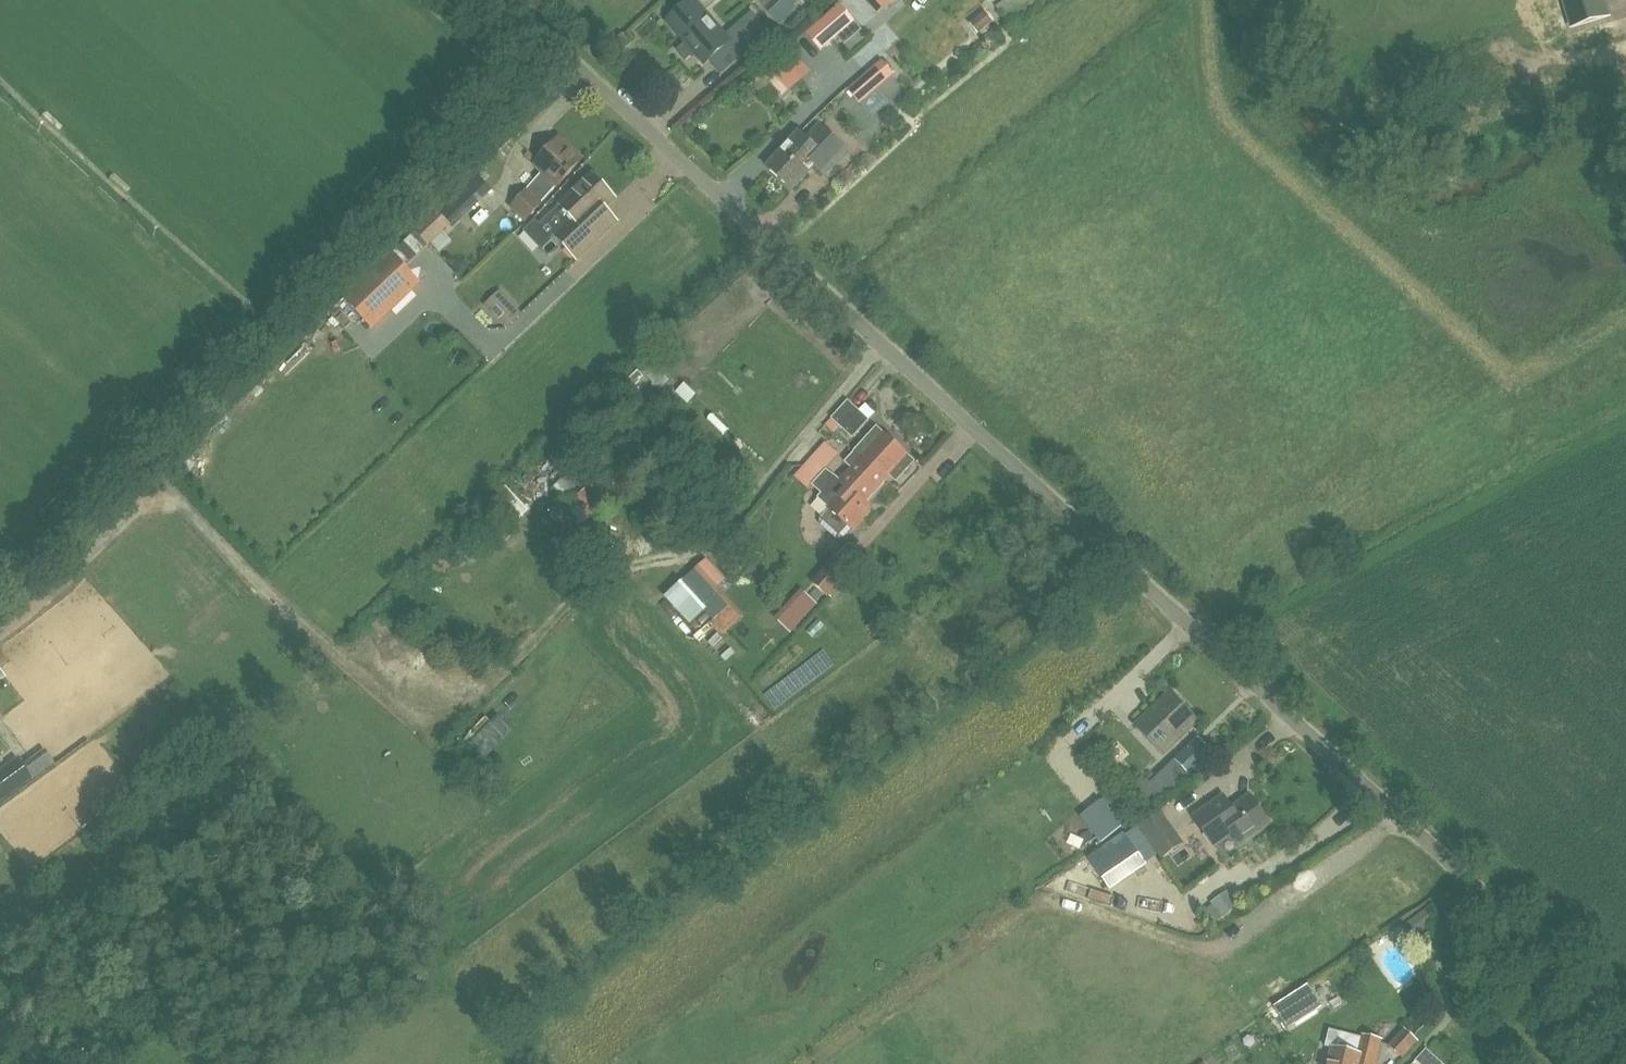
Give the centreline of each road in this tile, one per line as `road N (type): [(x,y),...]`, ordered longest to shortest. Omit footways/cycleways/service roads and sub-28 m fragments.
road 1 (unclassified): [(1625,1021),(503,0)]

